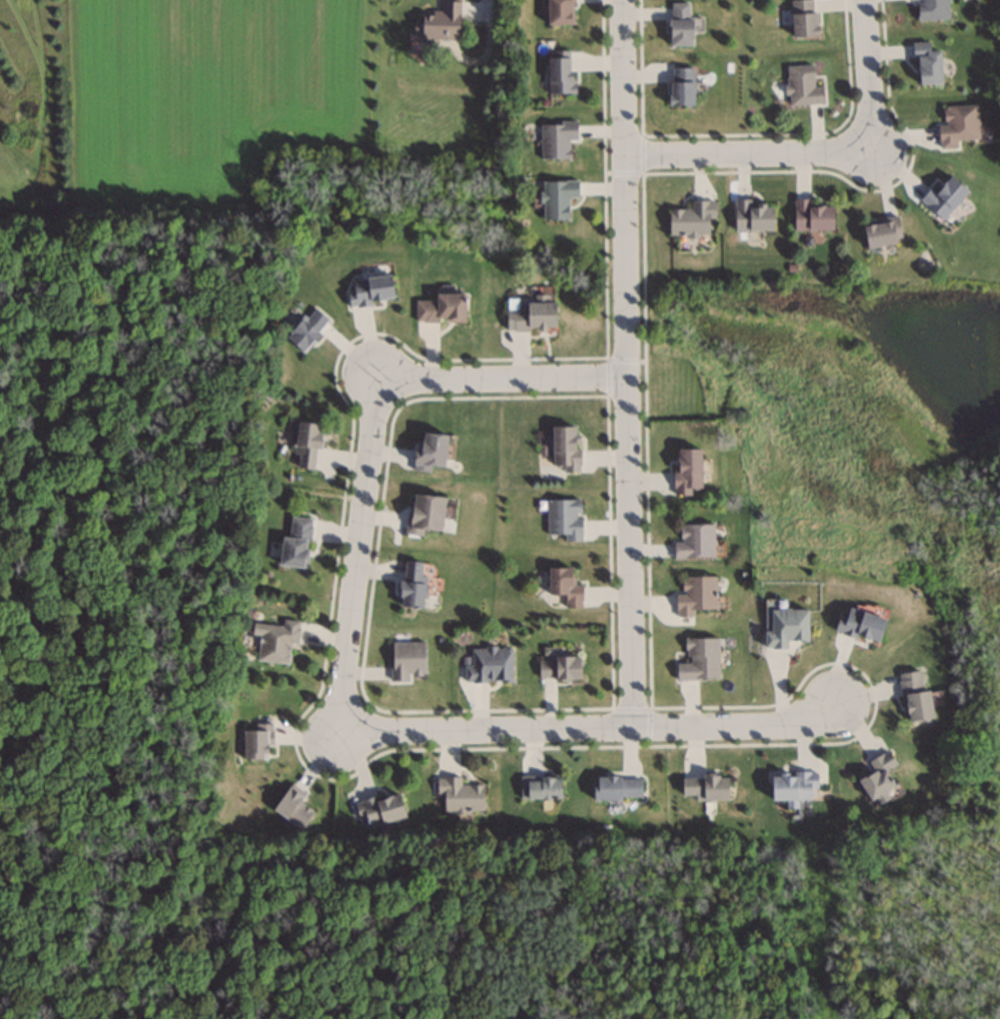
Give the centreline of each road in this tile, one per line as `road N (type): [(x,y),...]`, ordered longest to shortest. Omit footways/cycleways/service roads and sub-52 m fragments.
road 1 (residential): [(619,0),(631,726)]
road 2 (residential): [(838,706),(789,725),(334,728)]
road 3 (residential): [(377,373),(334,728)]
road 4 (residential): [(621,154),(871,150)]
road 5 (residential): [(623,378),(377,373)]
road 6 (residential): [(871,150),(861,0)]

